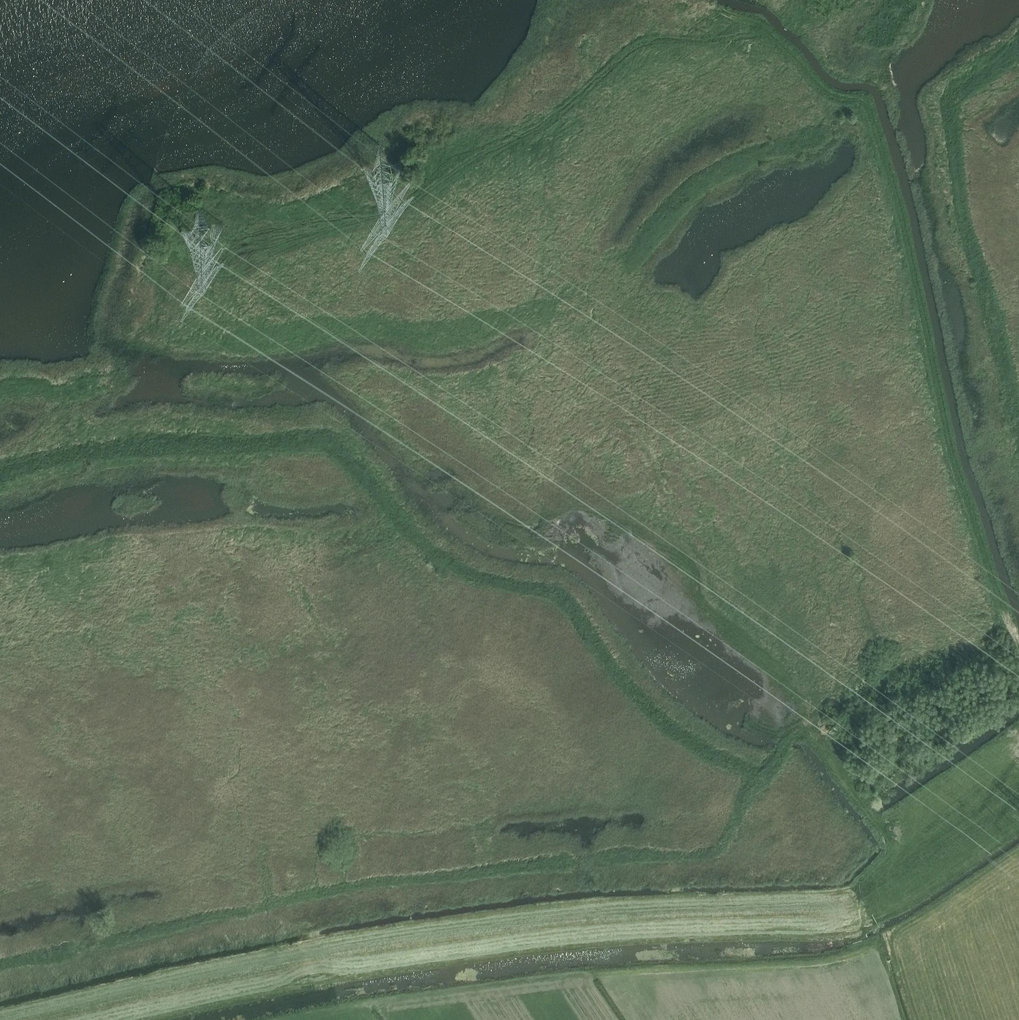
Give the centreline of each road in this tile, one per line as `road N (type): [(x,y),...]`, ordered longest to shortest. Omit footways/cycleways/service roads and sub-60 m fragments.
road 1 (track): [(895,848),(816,738),(795,735),(759,779),(665,729),(563,606),(439,558),(410,536),(337,449),(135,450),(0,478)]
road 2 (track): [(1018,646),(955,467),(891,177),(862,104),(818,86),(756,27),(723,43),(636,47),(547,124)]
road 3 (track): [(759,779),(724,837),(702,855),(325,892),(0,967)]
road 4 (track): [(850,99),(831,129),(748,160),(694,191),(629,264),(547,314),(467,331),(349,326),(227,342)]
road 5 (track): [(1018,427),(966,221),(952,113),(957,96),(1018,50)]

